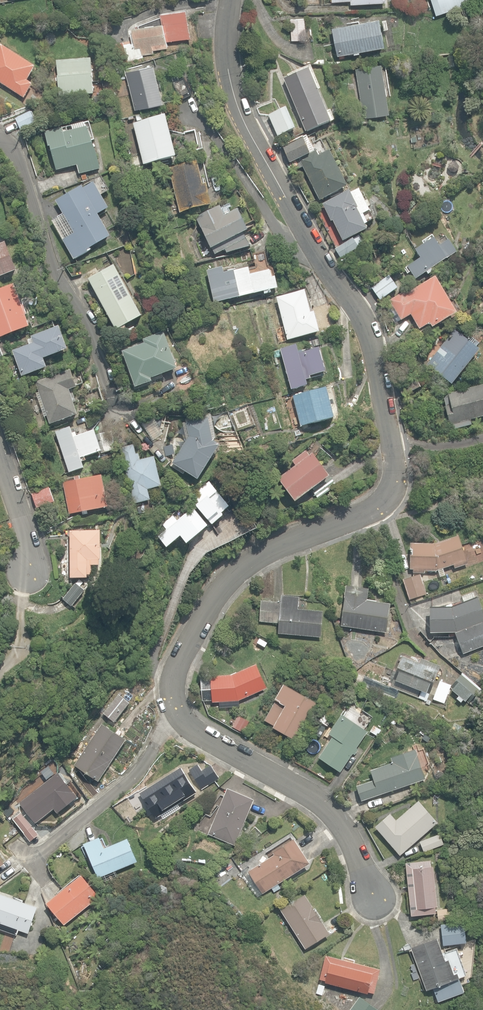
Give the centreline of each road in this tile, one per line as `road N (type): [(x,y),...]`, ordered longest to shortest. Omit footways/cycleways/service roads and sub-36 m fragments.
road 1 (residential): [(184,718),(171,701),(169,674),(230,572),(375,503),(388,481),(393,460),(370,343),(300,228)]
road 2 (residential): [(121,413),(23,167),(0,140)]
road 3 (residential): [(372,892),(352,843),(324,806),(184,718)]
road 4 (residential): [(300,228),(233,105),(220,34),(228,0)]
road 5 (residential): [(184,718),(135,777),(35,858)]
road 6 (residential): [(300,228),(277,227),(202,118)]

